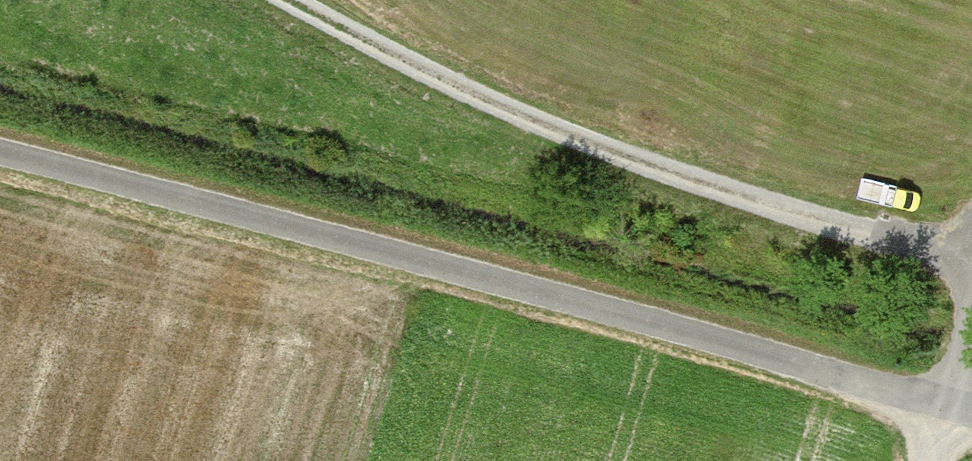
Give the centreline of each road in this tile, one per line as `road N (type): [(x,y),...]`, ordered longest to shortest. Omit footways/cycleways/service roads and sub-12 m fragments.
road 1 (track): [(971,434),(0,173)]
road 2 (track): [(278,0),(521,132),(693,198),(971,271)]

